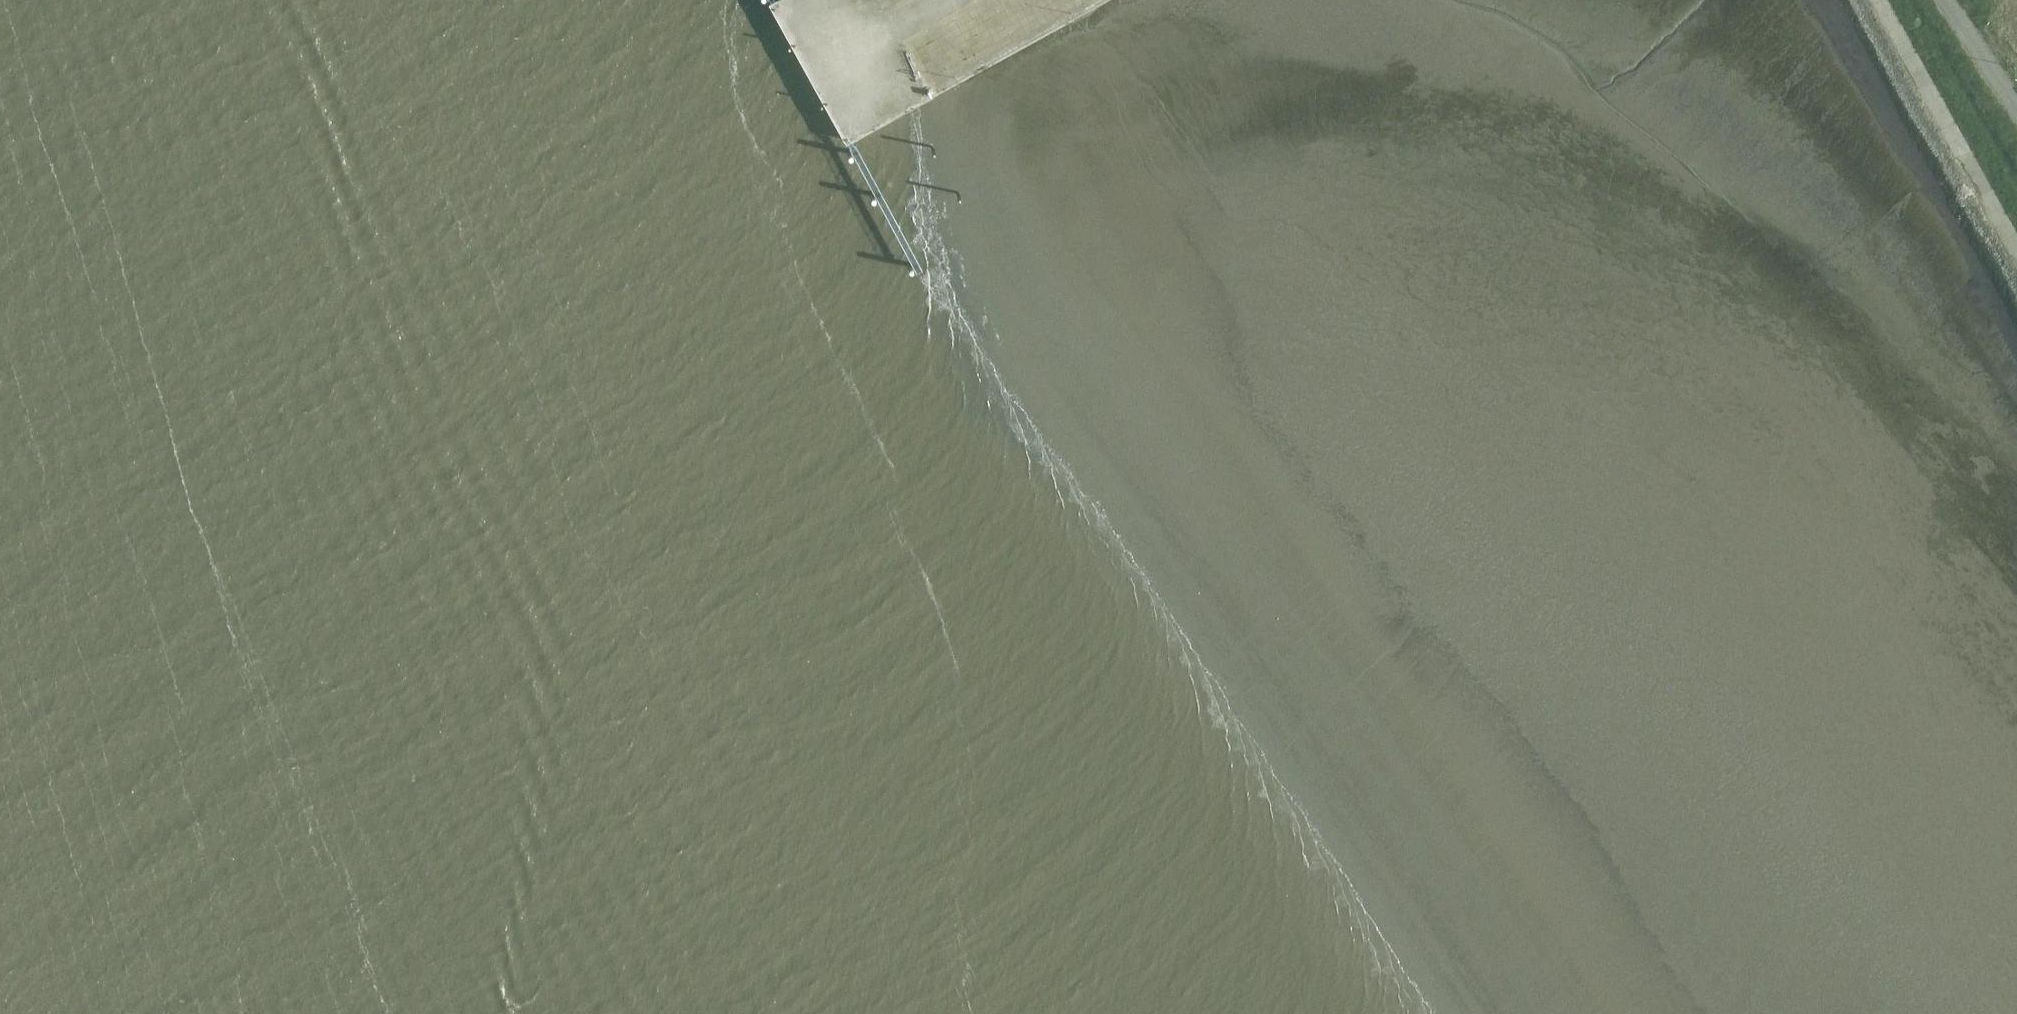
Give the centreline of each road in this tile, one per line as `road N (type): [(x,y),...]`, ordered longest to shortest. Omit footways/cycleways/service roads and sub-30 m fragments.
road 1 (track): [(2016,102),(1948,0)]

